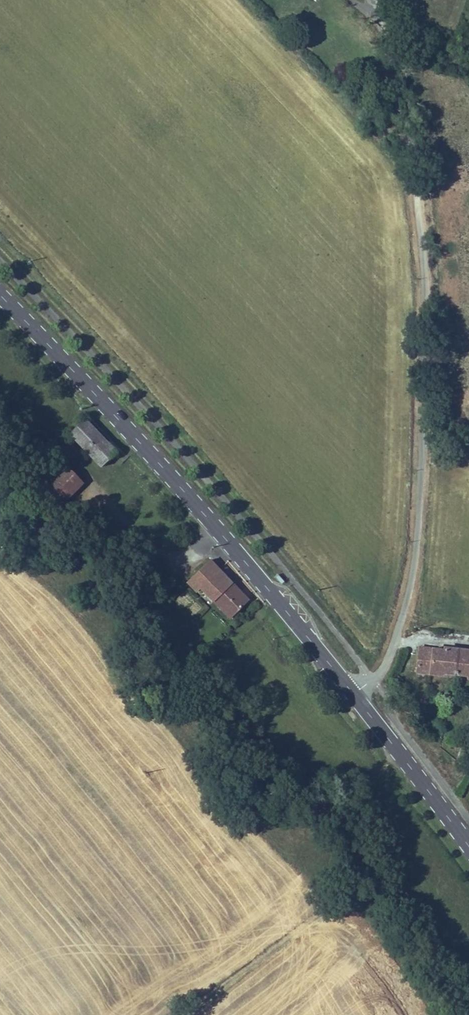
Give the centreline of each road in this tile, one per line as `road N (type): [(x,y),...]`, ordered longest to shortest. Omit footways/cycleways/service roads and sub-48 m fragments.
road 1 (tertiary): [(468,846),(216,526),(0,293)]

